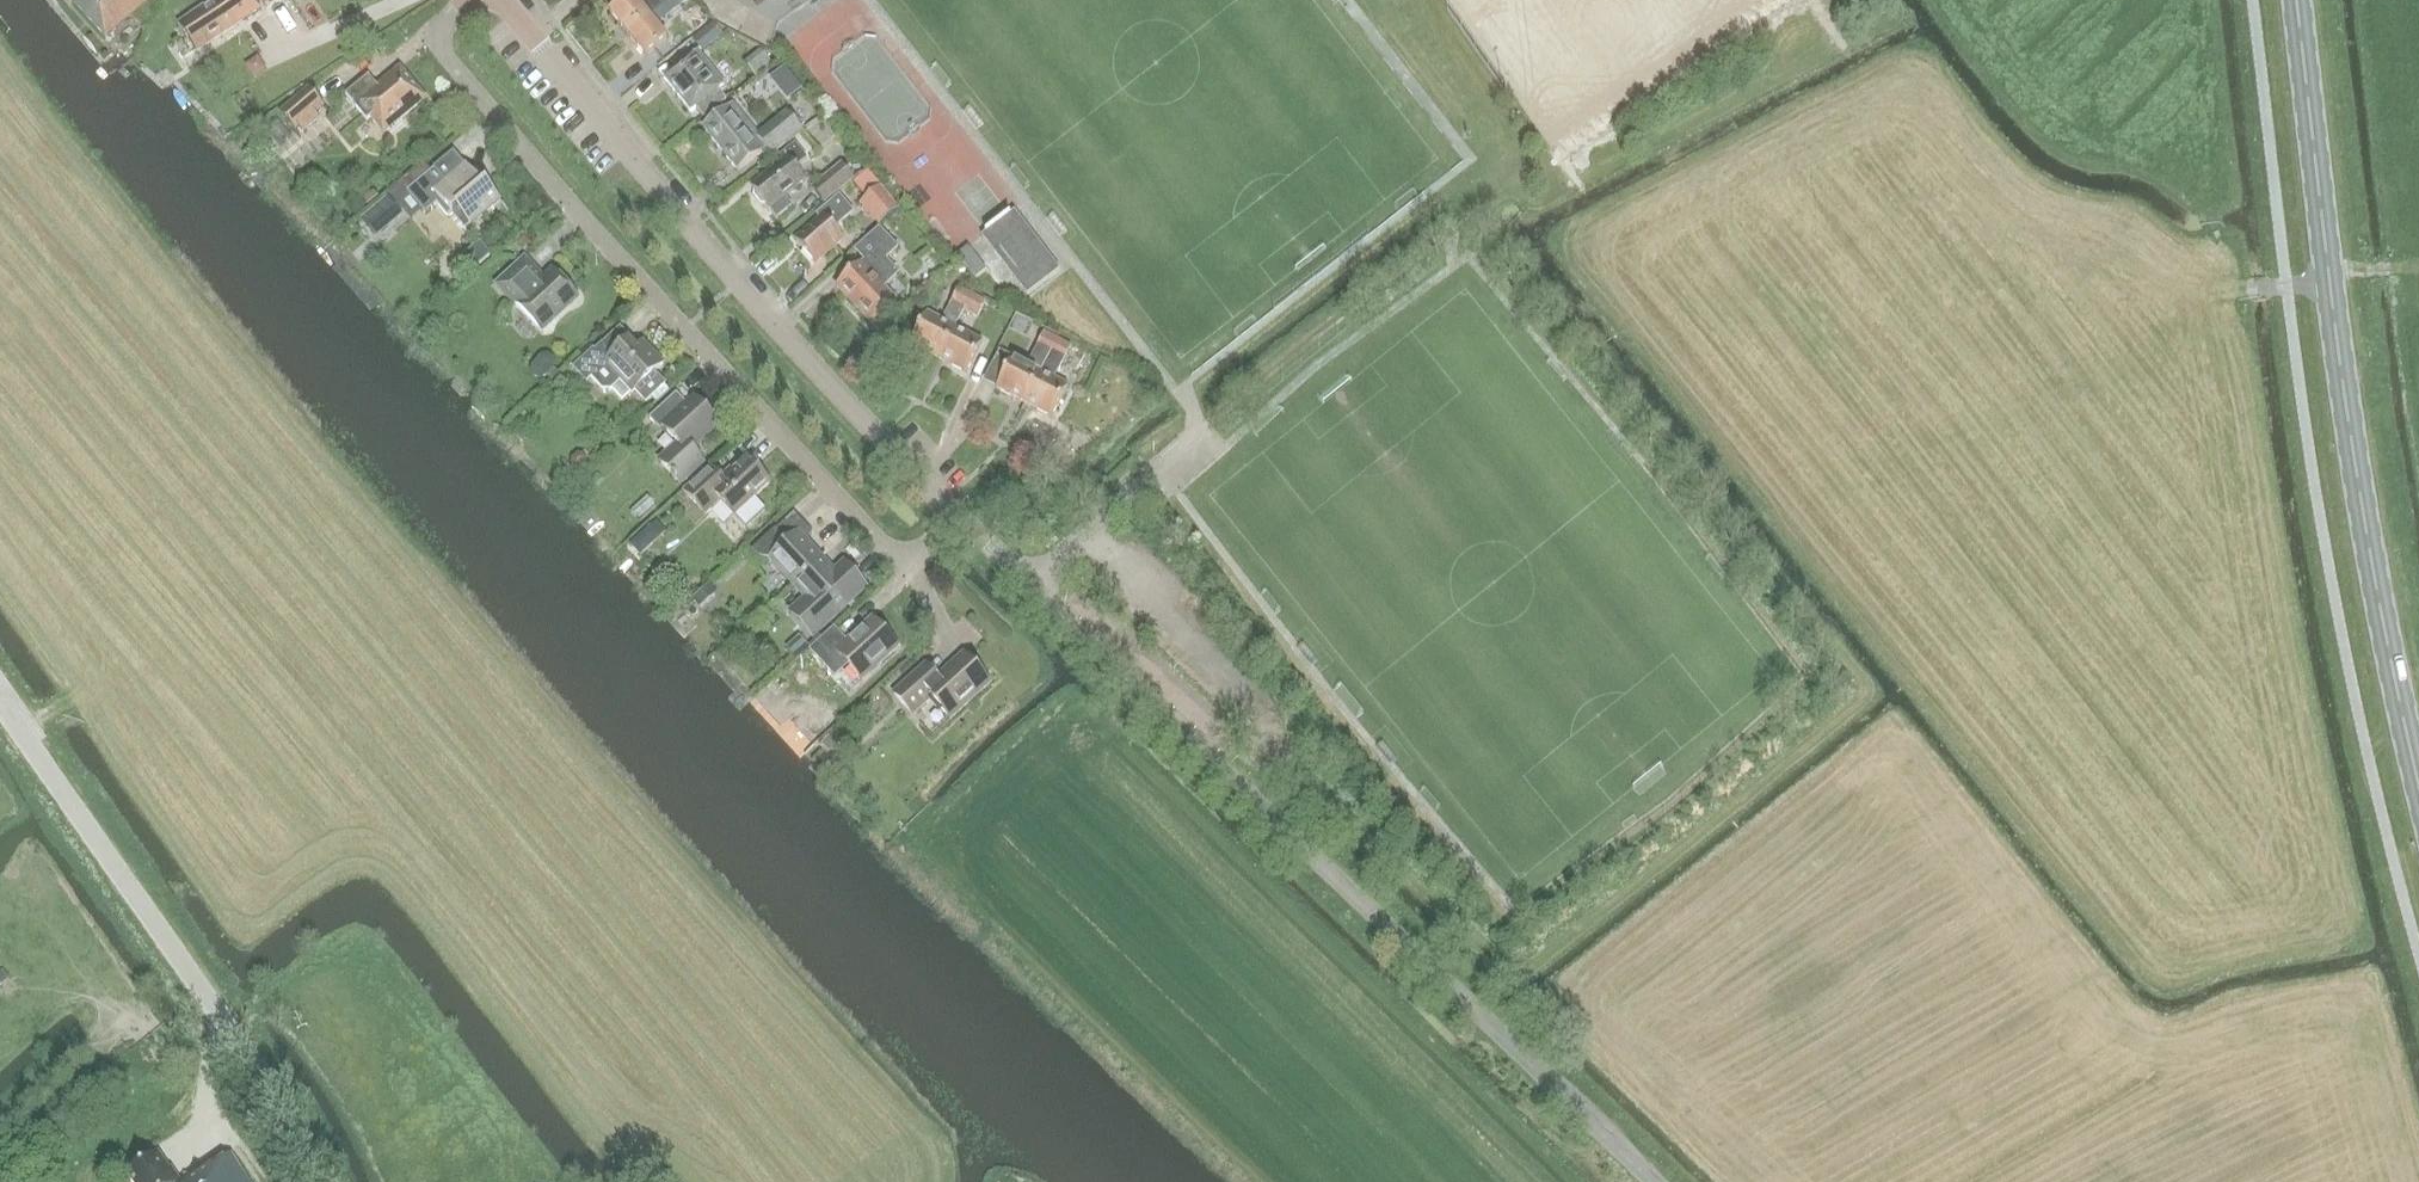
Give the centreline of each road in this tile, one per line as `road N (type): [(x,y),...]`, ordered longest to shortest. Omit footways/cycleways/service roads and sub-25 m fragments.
road 1 (tertiary): [(1655,1181),(962,517)]
road 2 (residential): [(962,517),(905,568),(583,219),(431,38),(472,0)]
road 3 (primary): [(2418,784),(2344,395),(2297,0)]
road 4 (tertiary): [(962,517),(804,355),(502,0)]
road 5 (tertiary): [(326,1181),(300,1129),(0,701)]
road 6 (track): [(1208,433),(1460,223),(1482,188),(1532,141)]

